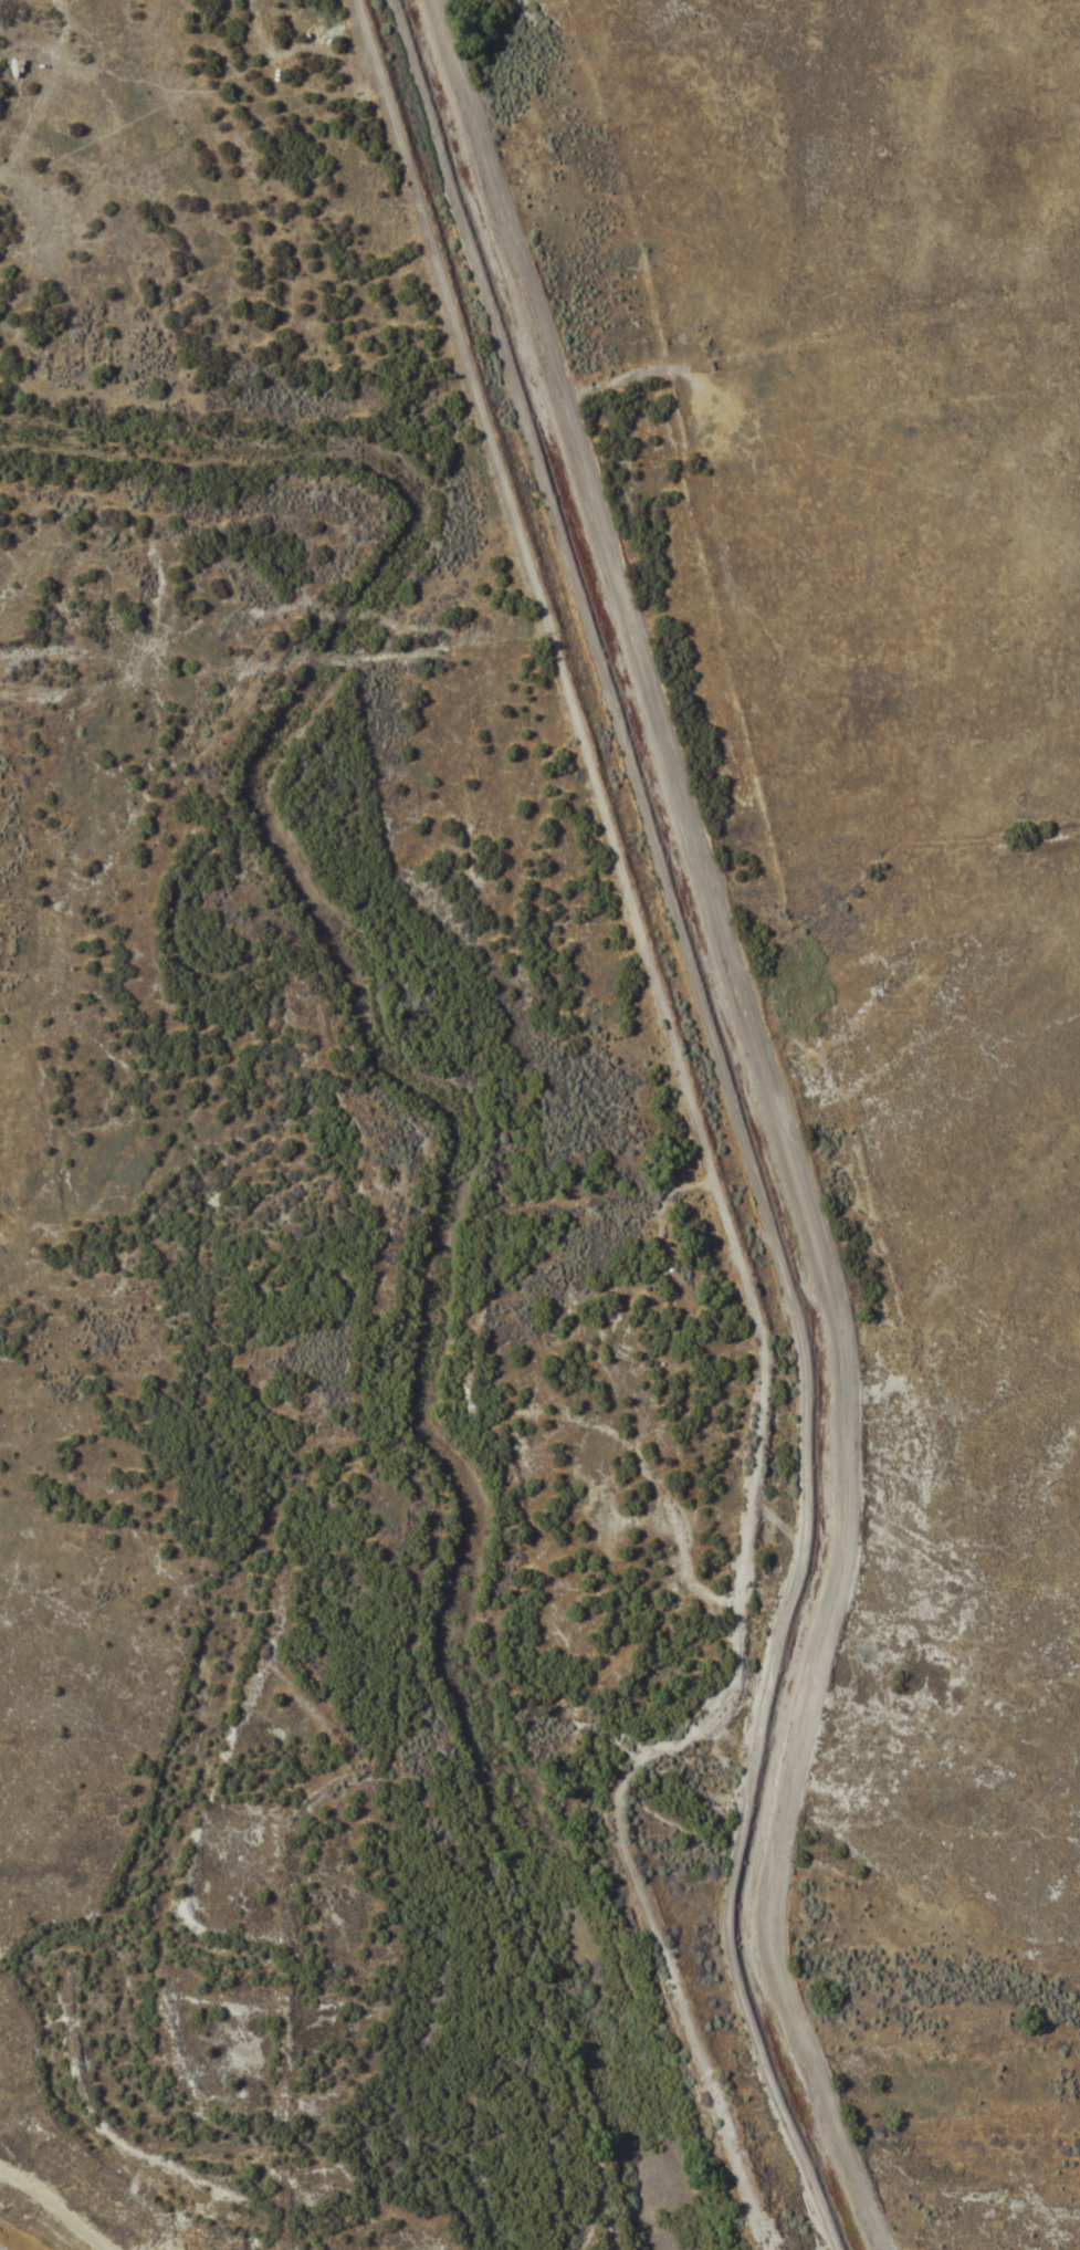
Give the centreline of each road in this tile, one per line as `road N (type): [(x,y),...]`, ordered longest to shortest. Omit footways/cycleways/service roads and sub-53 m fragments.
road 1 (track): [(118,2249),(0,2179)]

